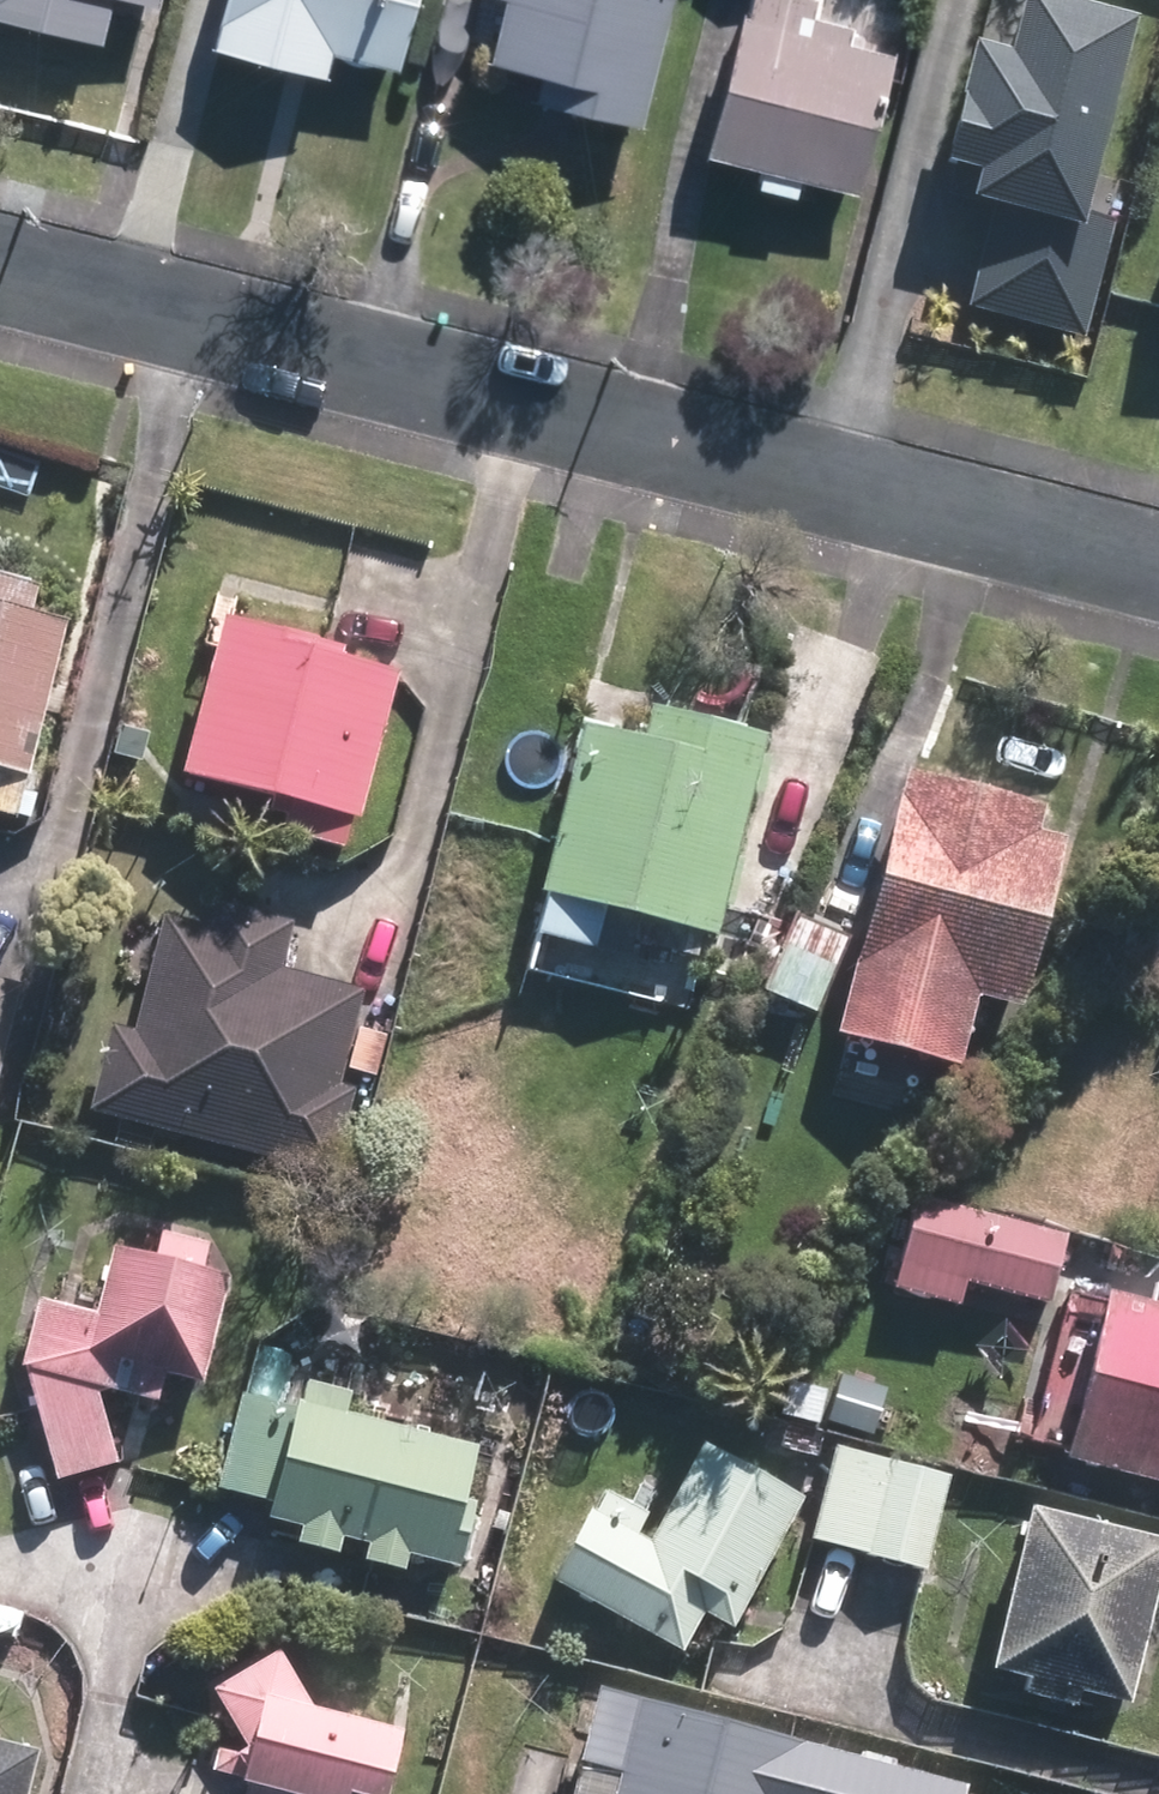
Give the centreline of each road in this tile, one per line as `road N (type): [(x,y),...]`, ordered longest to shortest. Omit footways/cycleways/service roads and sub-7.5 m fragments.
road 1 (residential): [(0,270),(1158,566)]

